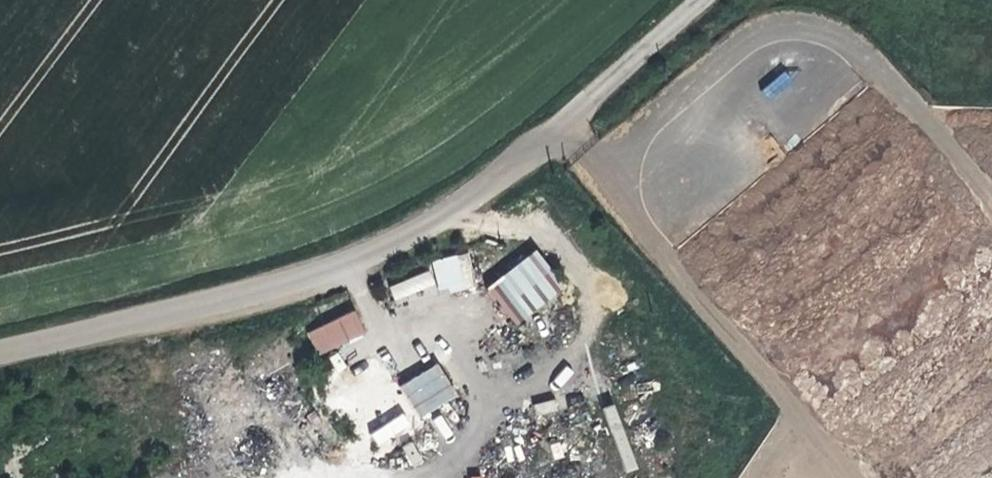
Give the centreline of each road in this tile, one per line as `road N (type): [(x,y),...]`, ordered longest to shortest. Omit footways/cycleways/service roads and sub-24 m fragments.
road 1 (unclassified): [(0,360),(219,304),(413,242),(692,0)]
road 2 (track): [(341,265),(381,320),(482,380),(484,433),(444,471),(382,477)]
road 3 (track): [(483,396),(587,333),(595,297),(547,228)]

